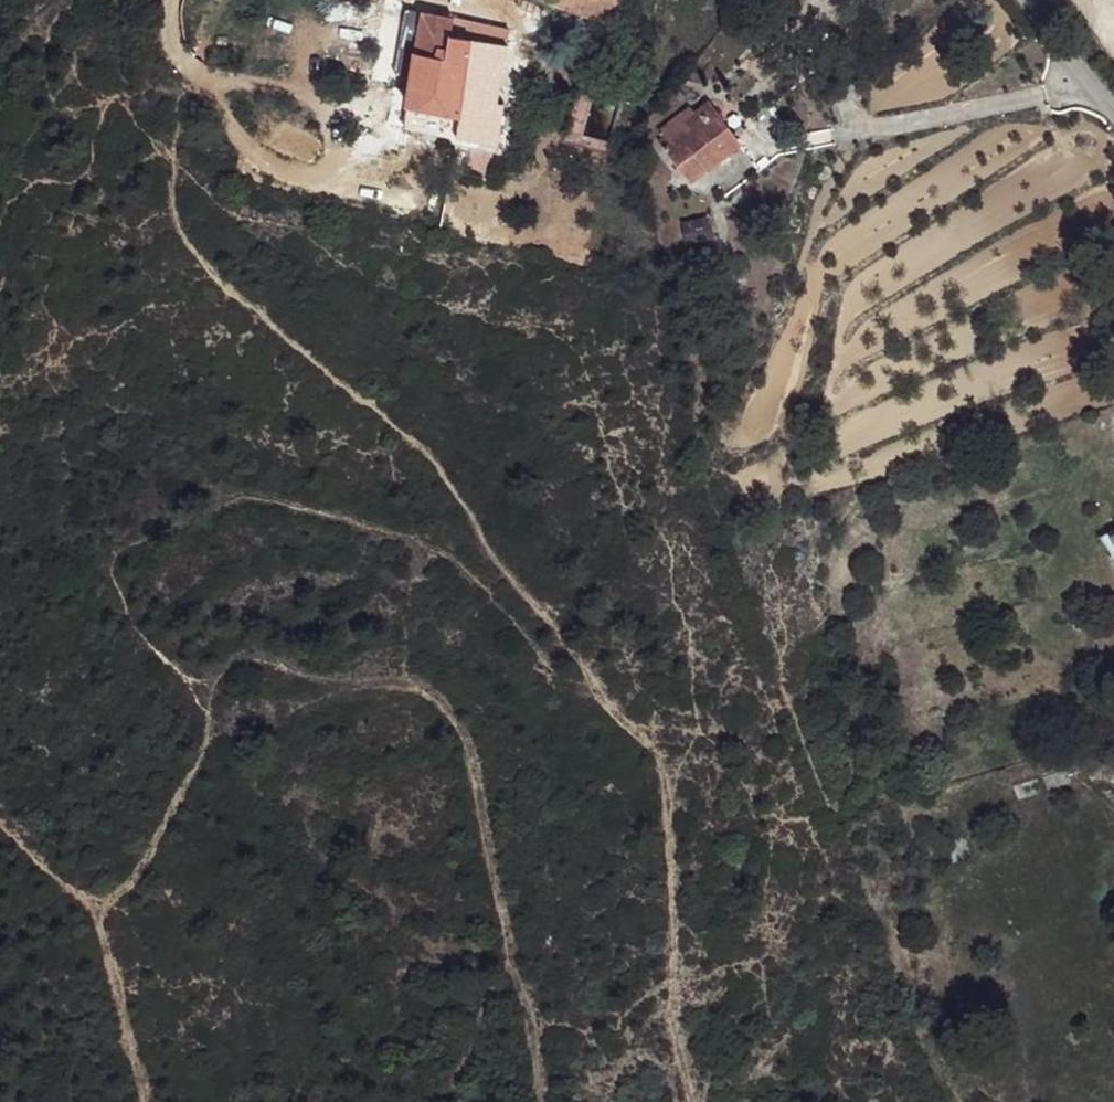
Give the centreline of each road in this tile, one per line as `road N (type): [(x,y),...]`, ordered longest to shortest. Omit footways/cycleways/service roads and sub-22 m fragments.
road 1 (residential): [(1022,0),(1113,113)]

